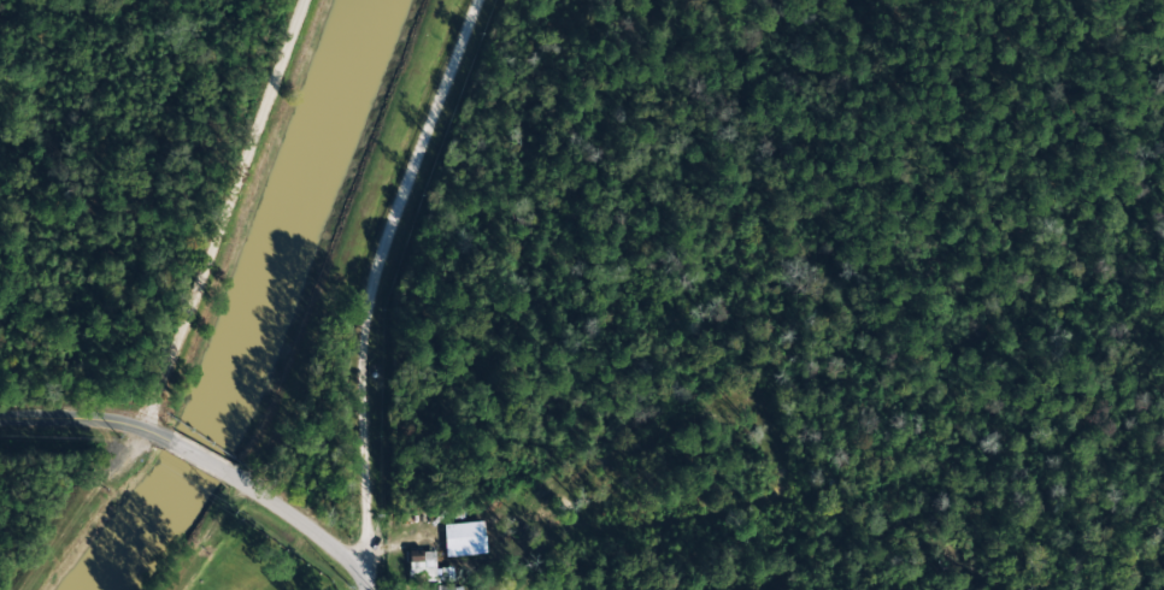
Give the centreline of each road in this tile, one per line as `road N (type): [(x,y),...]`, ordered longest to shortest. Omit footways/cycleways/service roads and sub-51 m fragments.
road 1 (residential): [(365,589),(355,567),(365,544),(361,370),(370,284),(478,0)]
road 2 (residential): [(0,416),(94,415),(154,431)]
road 3 (residential): [(241,483),(355,567)]

